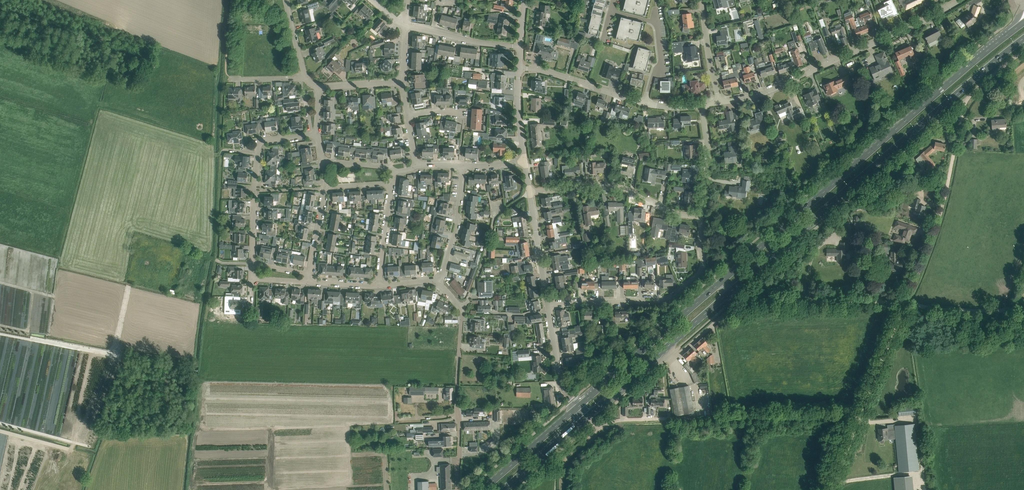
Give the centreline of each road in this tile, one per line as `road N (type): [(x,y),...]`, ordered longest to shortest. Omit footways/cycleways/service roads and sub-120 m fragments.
road 1 (primary): [(1017,26),(720,283)]
road 2 (primary): [(729,292),(1023,37)]
road 3 (unclassified): [(860,416),(619,420),(598,429)]
road 4 (residential): [(719,101),(766,92),(960,0)]
road 5 (residential): [(548,303),(671,298),(702,271),(702,217)]
road 6 (track): [(907,302),(830,489)]
road 7 (primary): [(720,283),(578,407)]
road 8 (residential): [(459,489),(463,309)]
road 9 (residential): [(702,217),(615,187),(530,192)]
road 10 (track): [(958,133),(940,217),(907,302)]
road 11 (track): [(739,302),(907,302)]
road 12 (residential): [(519,68),(646,103)]
road 13 (primary): [(578,407),(483,489)]

